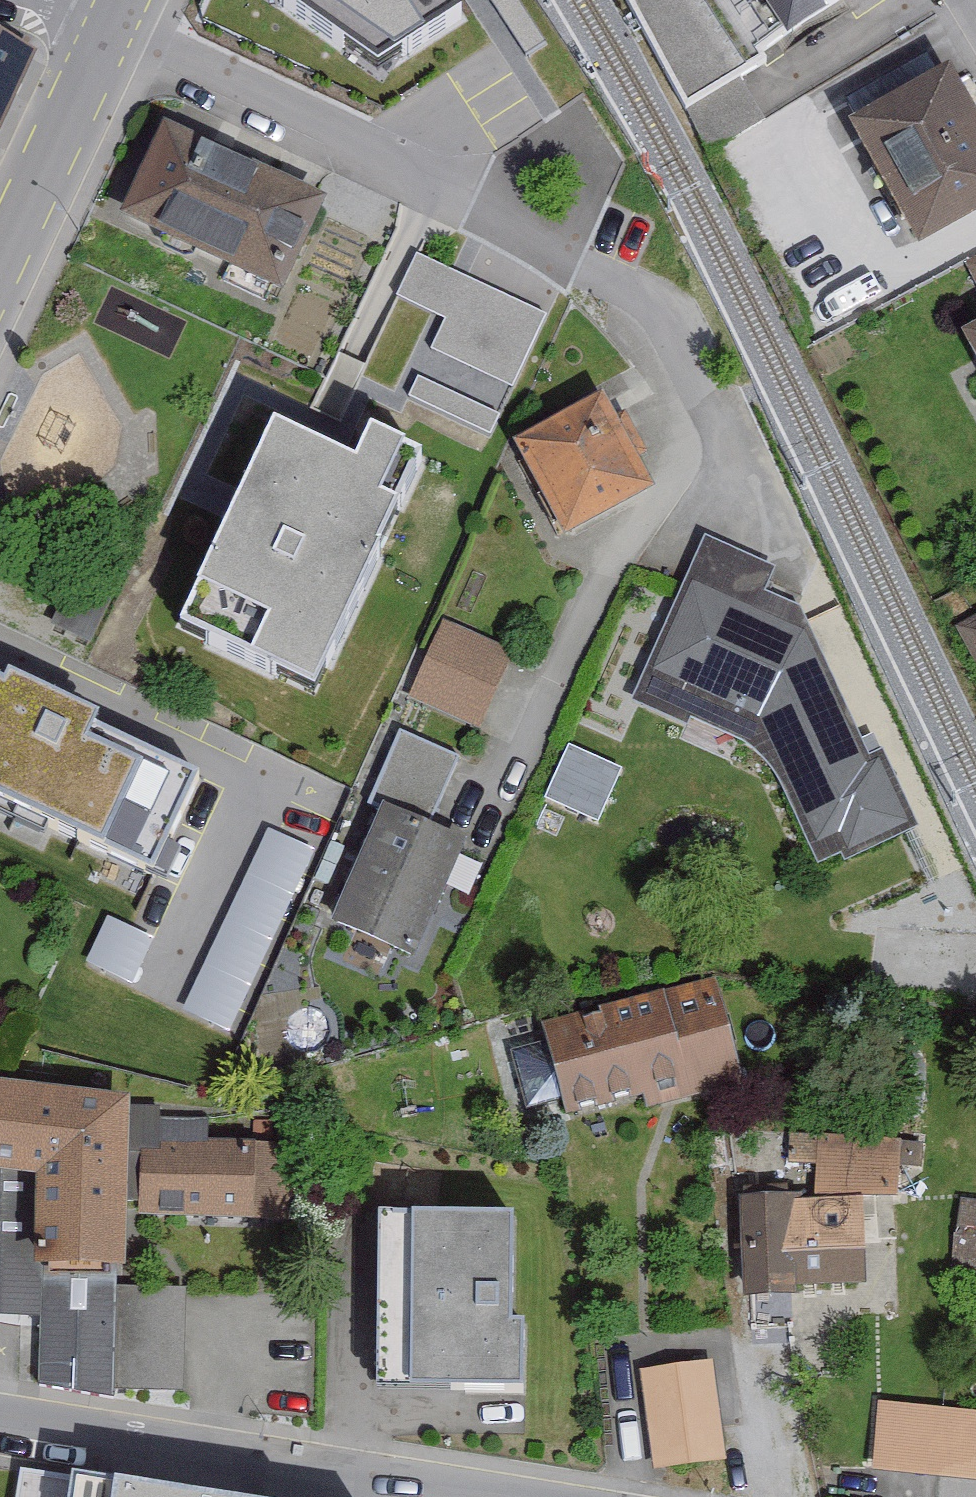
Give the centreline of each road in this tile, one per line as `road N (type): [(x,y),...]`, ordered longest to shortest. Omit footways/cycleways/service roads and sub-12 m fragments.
road 1 (residential): [(113,19),(465,190),(666,309),(698,359)]
road 2 (residential): [(0,1418),(478,1496)]
road 3 (residential): [(113,19),(0,259)]

